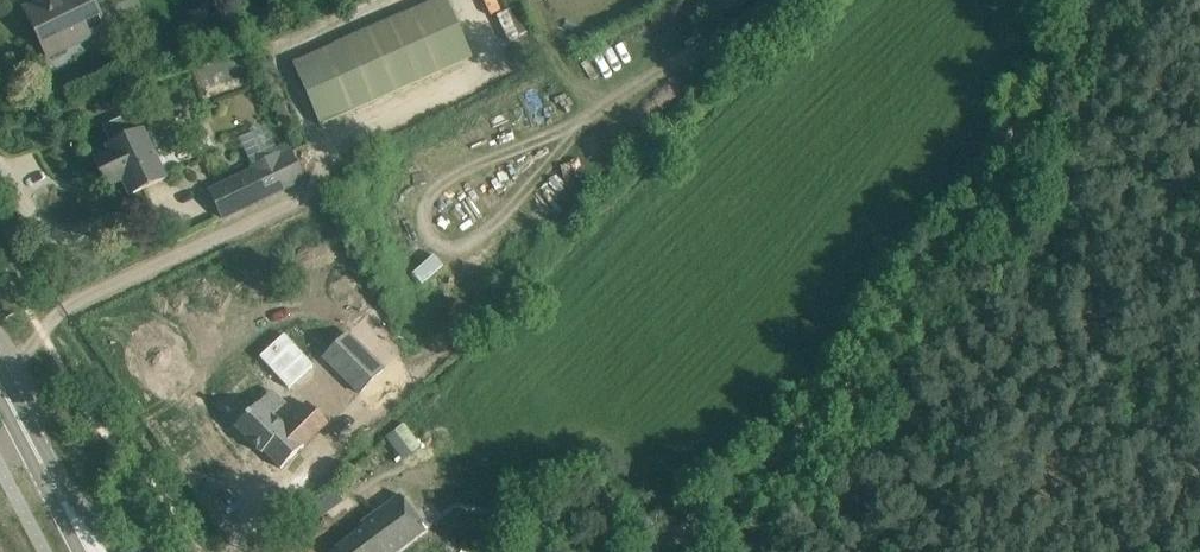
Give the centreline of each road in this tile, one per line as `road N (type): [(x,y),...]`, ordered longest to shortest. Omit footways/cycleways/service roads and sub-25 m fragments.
road 1 (track): [(1109,0),(1058,65),(932,283),(884,344),(779,455),(660,551)]

